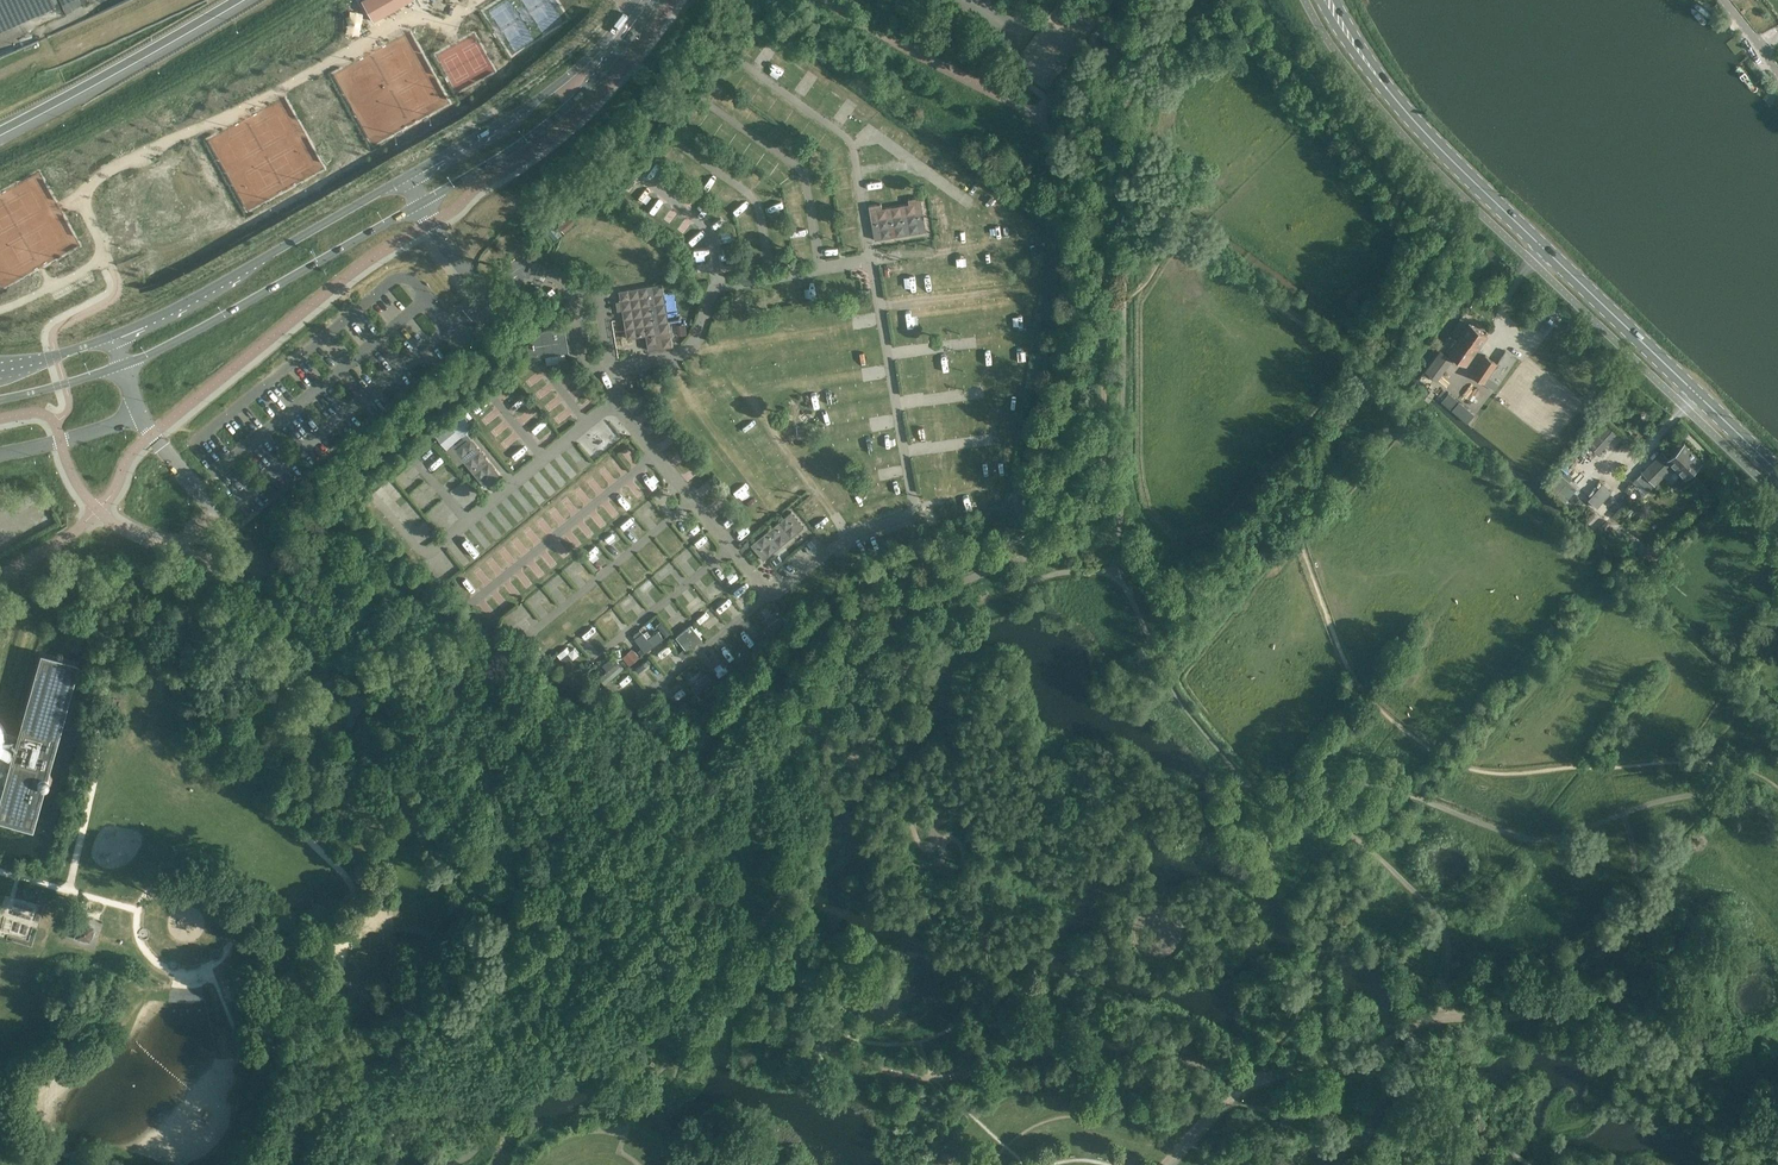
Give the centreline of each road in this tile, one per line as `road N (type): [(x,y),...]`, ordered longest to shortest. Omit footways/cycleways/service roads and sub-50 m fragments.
road 1 (primary): [(122,365),(274,289),(528,139),(583,91),(656,0)]
road 2 (primary): [(641,0),(585,62),(508,123),(165,319),(114,339)]
road 3 (primary): [(1395,98),(1777,473)]
road 4 (motorway): [(0,131),(237,0)]
road 5 (track): [(1047,130),(1114,165),(1176,230),(1208,195)]
road 6 (motorway): [(0,73),(156,0)]
road 7 (residential): [(0,455),(139,411)]
road 8 (track): [(1005,290),(879,306)]
road 9 (primary): [(0,400),(122,365)]
road 10 (primary): [(1320,0),(1395,98)]

